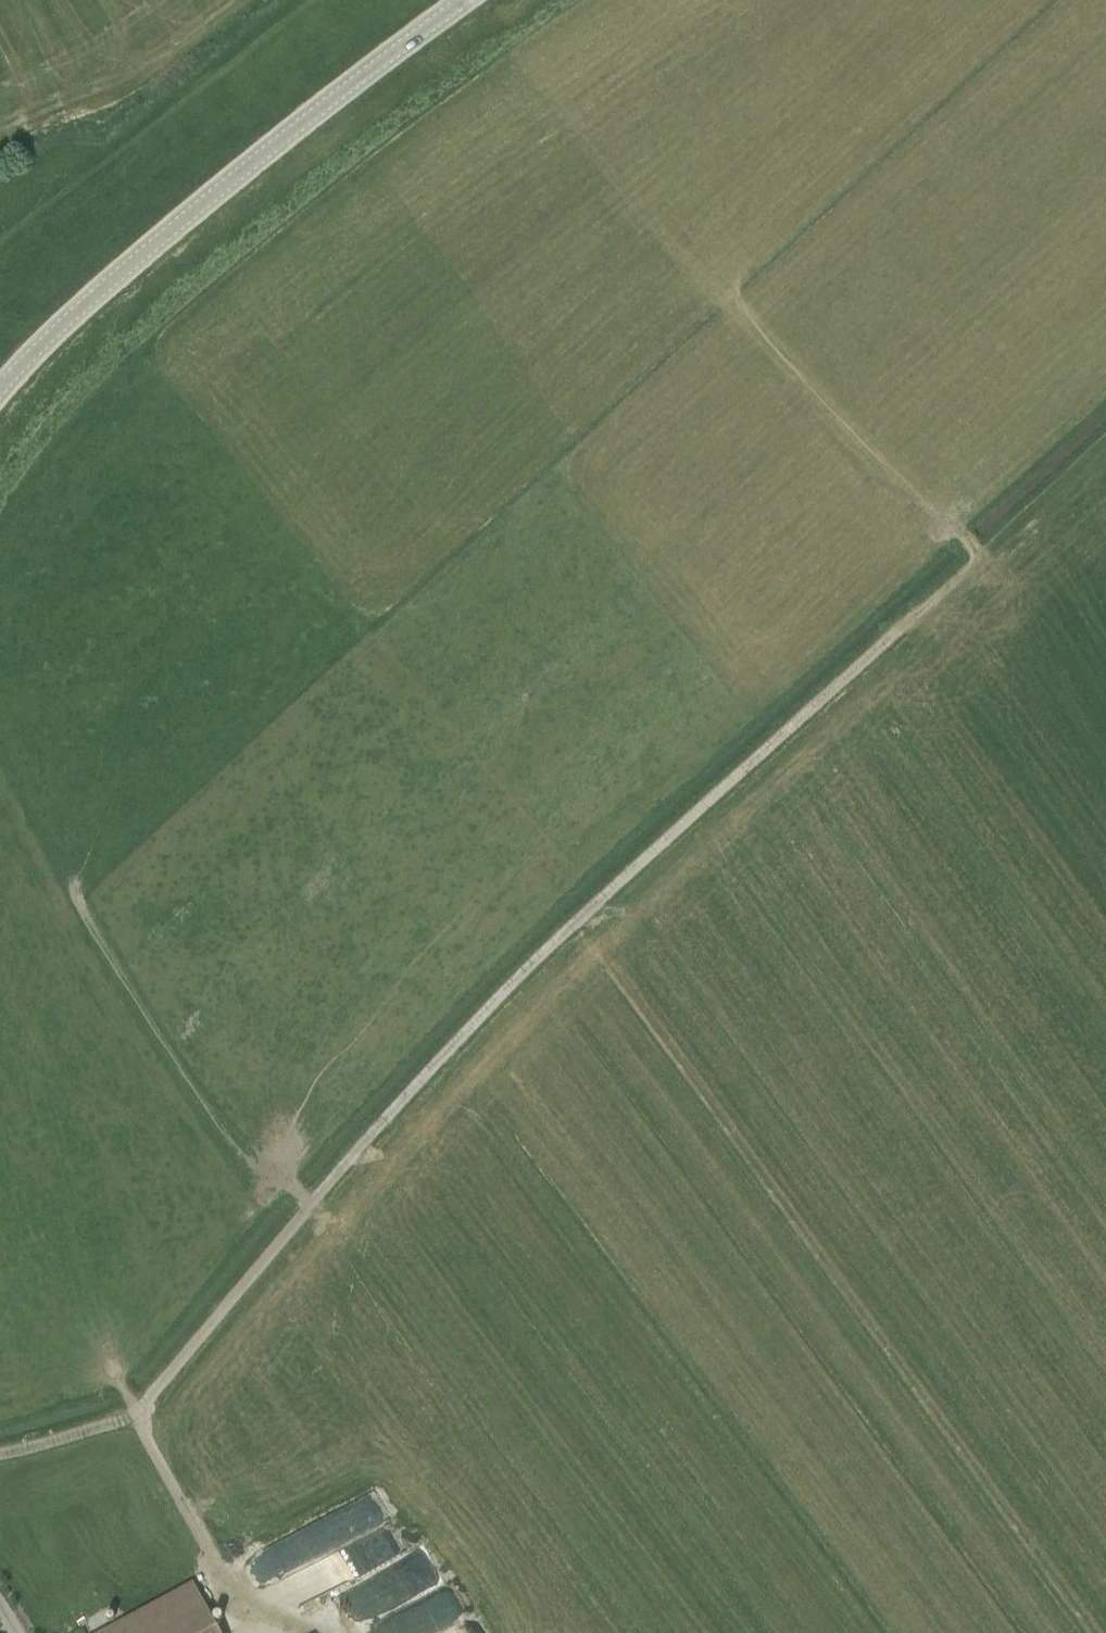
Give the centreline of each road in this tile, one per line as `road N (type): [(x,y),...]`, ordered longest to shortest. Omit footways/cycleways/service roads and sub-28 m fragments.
road 1 (tertiary): [(0,398),(106,286),(297,130),(475,0)]

